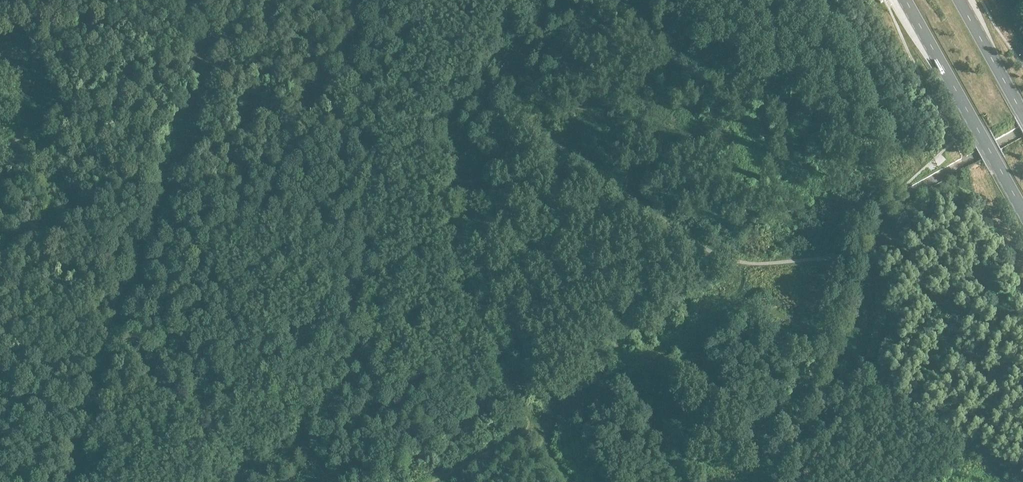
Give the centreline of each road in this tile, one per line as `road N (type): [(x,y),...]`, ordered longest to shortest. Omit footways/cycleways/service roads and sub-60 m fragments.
road 1 (track): [(78,481),(206,63),(192,0)]
road 2 (primary): [(908,0),(1022,215)]
road 3 (primary): [(1022,119),(959,0)]

